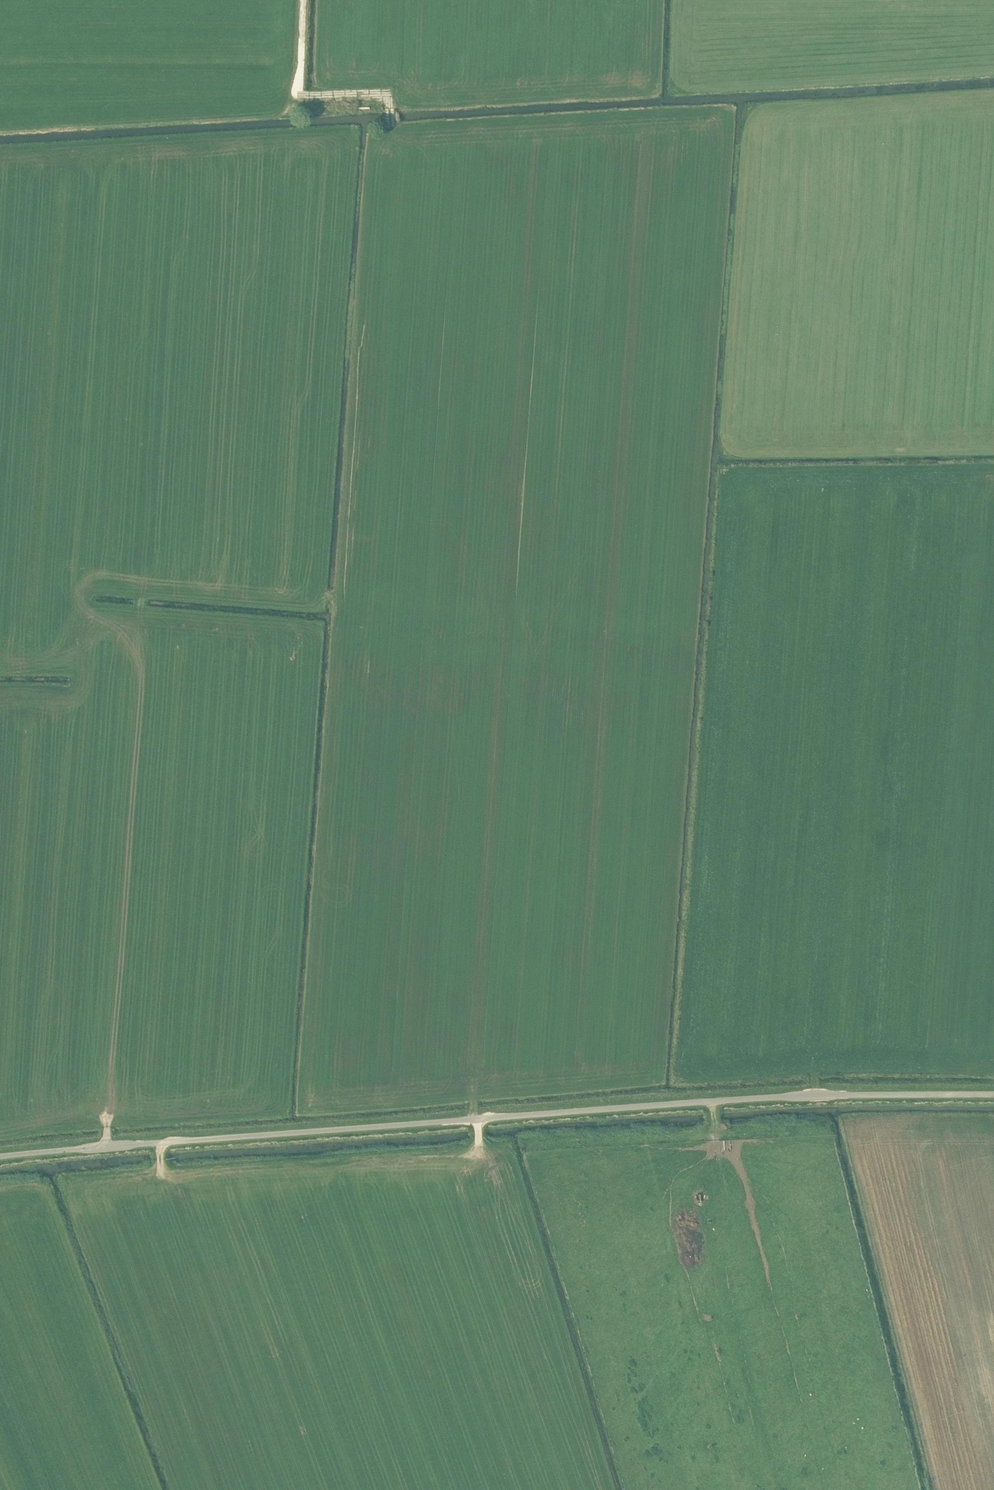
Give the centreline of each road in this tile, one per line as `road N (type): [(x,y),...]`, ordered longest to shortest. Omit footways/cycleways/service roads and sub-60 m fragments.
road 1 (unclassified): [(993,1095),(822,1096),(477,1116),(0,1157)]

